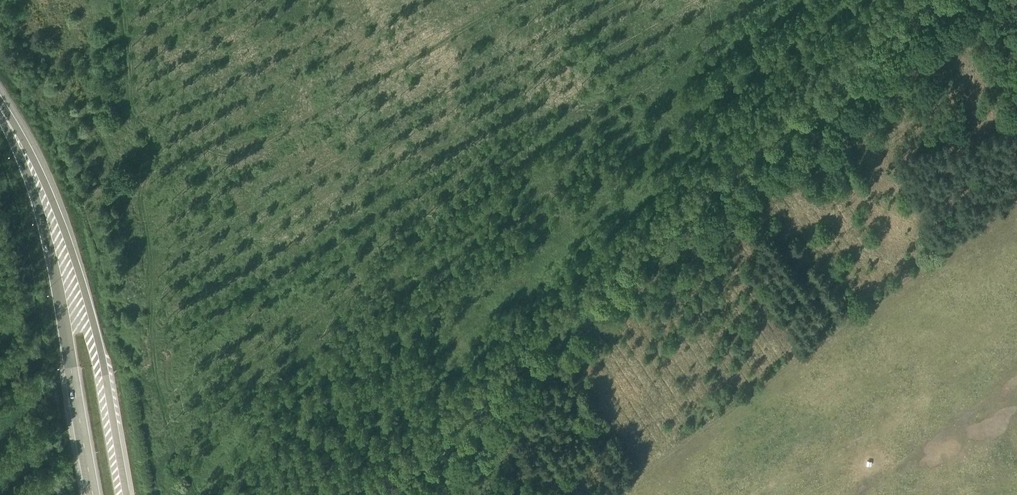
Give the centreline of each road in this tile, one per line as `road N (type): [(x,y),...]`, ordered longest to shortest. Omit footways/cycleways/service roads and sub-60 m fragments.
road 1 (trunk): [(127,494),(79,270),(47,186),(8,121)]
road 2 (trunk): [(8,121),(53,266),(93,494)]
road 3 (track): [(1016,379),(861,494)]

